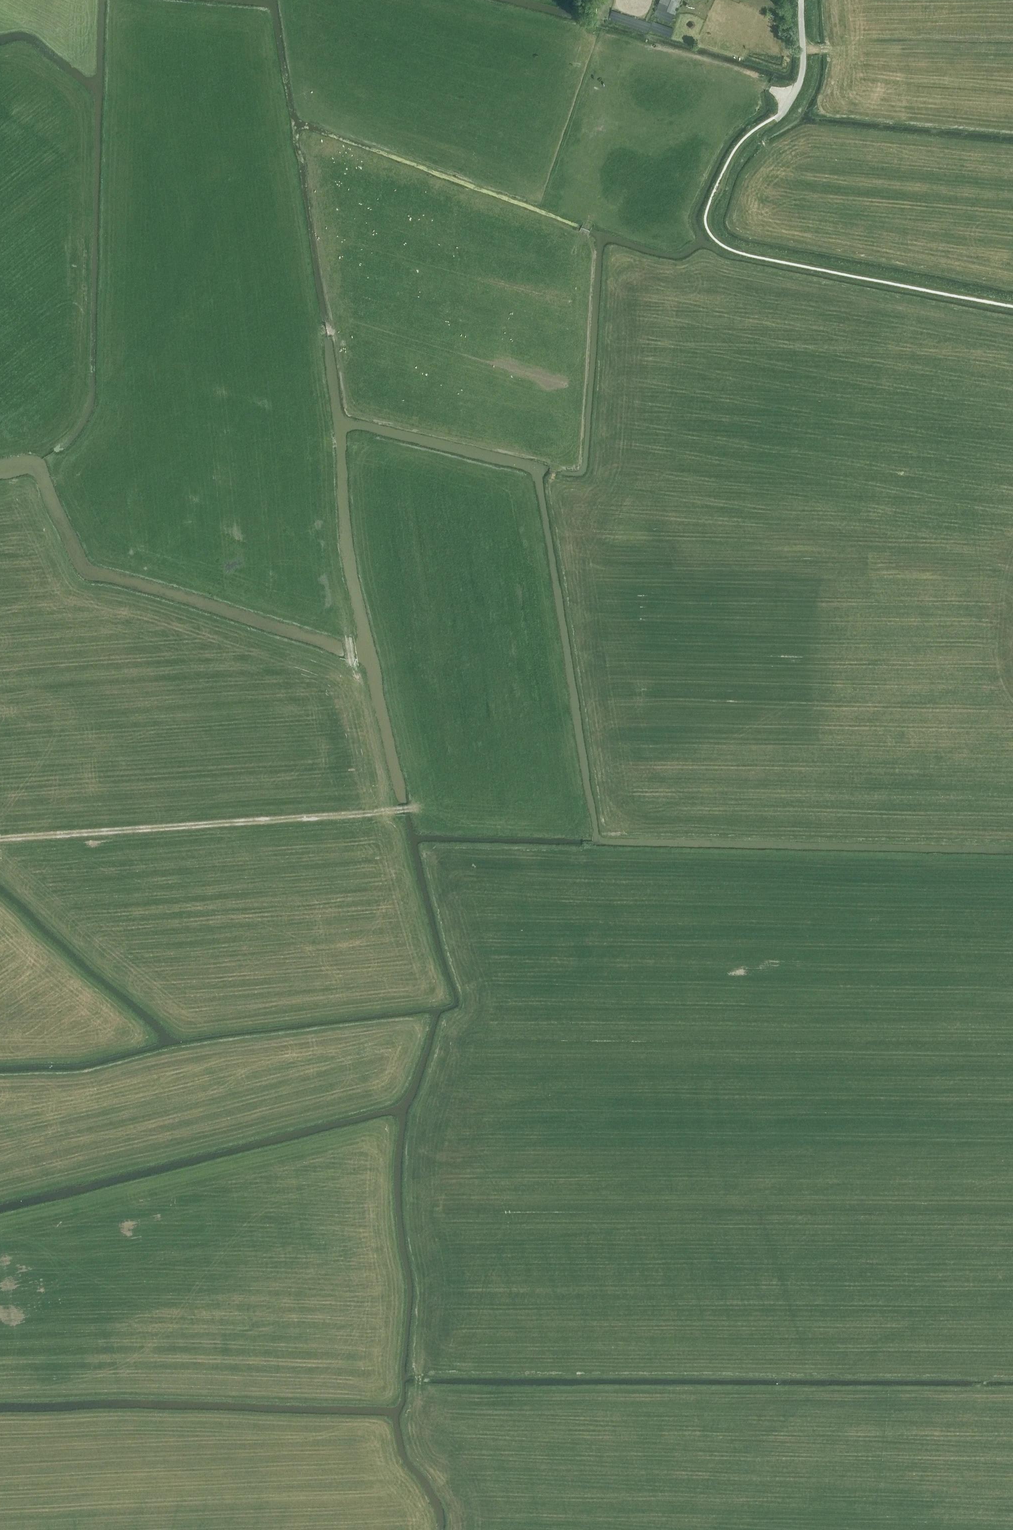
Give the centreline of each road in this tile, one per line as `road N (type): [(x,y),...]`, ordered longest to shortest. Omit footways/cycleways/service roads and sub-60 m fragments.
road 1 (unclassified): [(778,118),(803,68),(802,0)]

